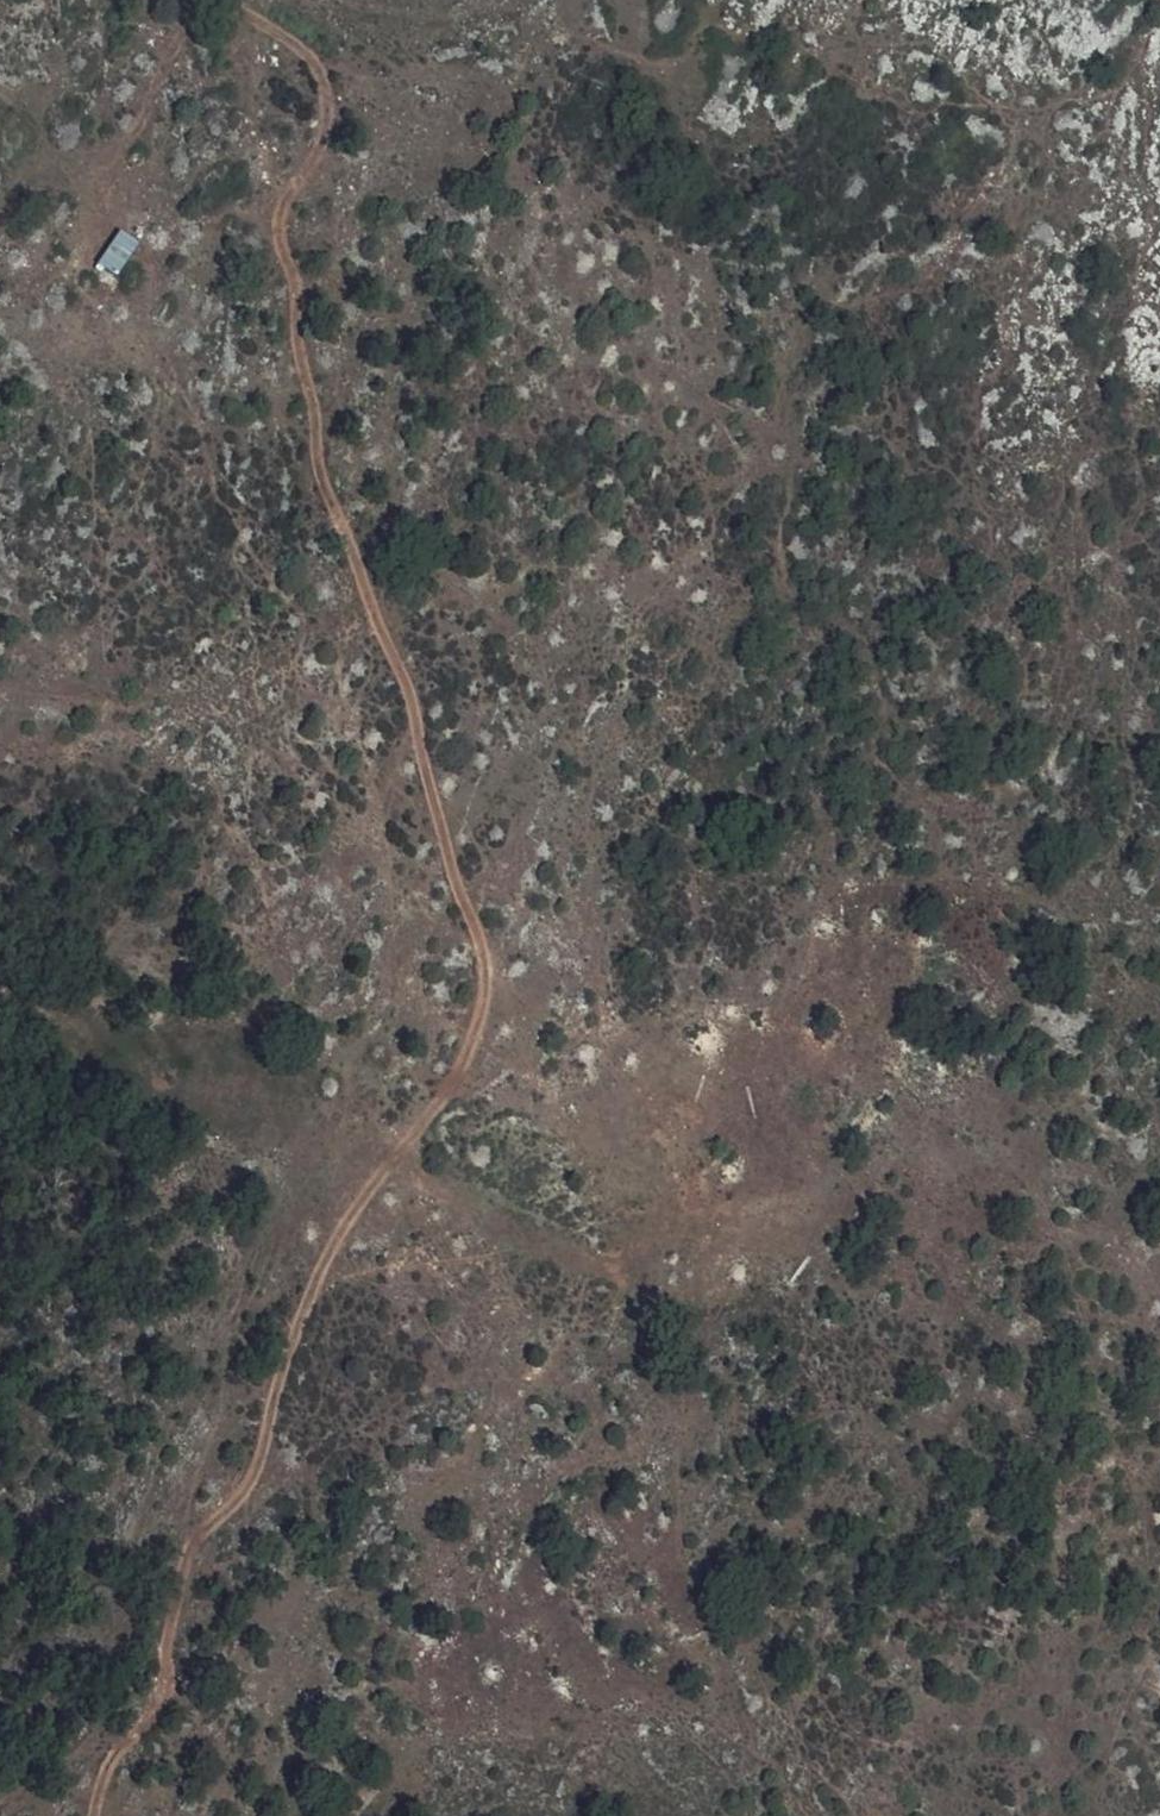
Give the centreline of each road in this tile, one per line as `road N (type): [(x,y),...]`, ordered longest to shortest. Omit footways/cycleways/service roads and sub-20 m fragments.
road 1 (track): [(94,1815),(103,1766),(165,1694),(185,1540),(245,1483),(321,1259),(454,1078),(487,989),(416,746),(417,710),(318,473),(276,224),(329,104),(313,67),(263,0)]

